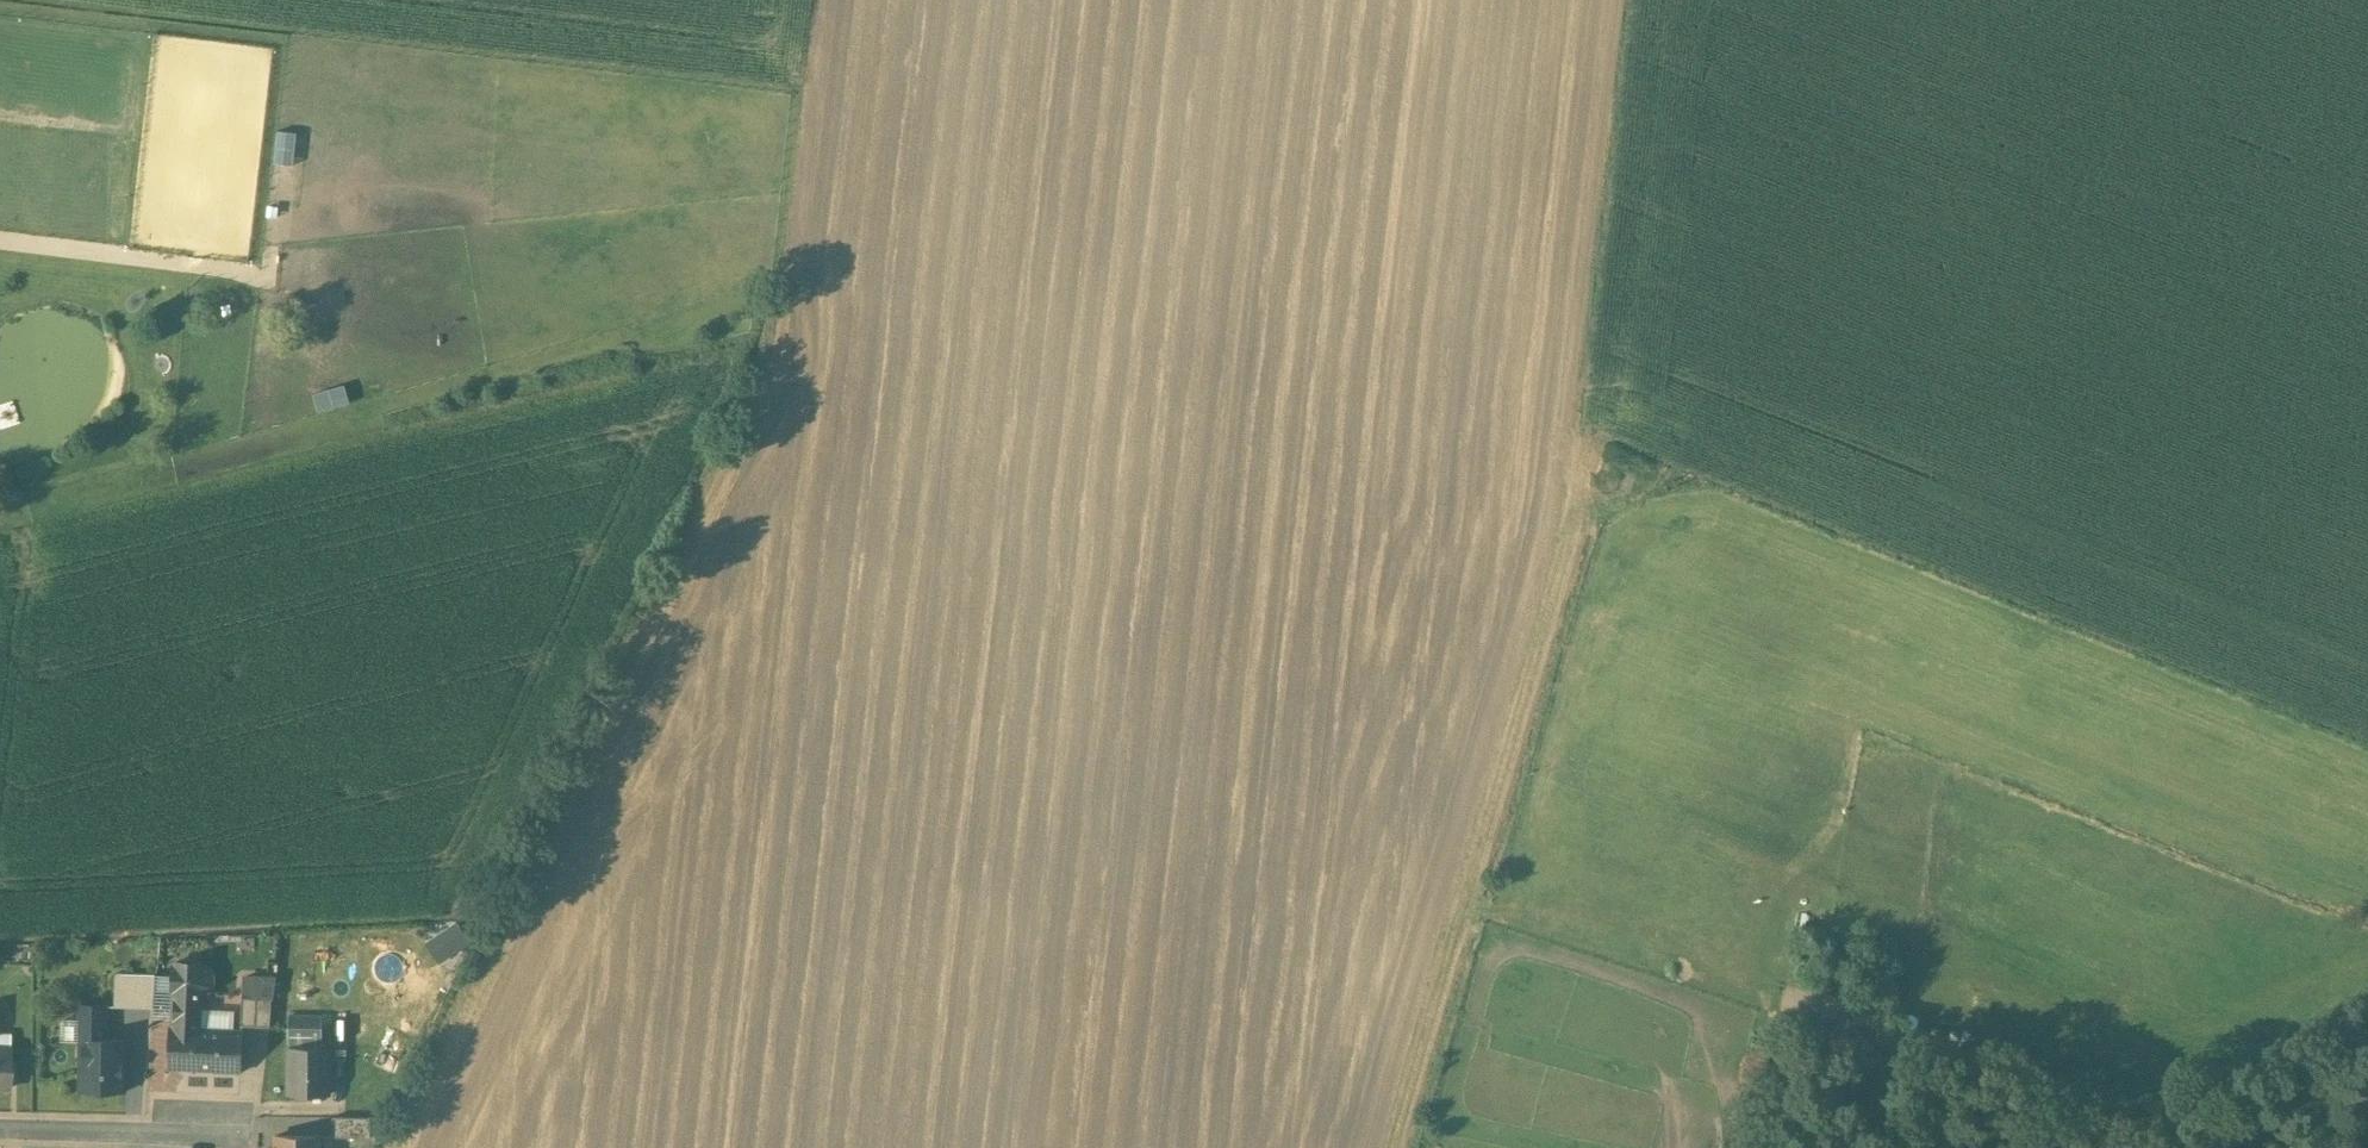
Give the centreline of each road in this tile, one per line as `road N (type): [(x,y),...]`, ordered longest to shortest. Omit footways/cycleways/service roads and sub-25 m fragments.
road 1 (residential): [(0,1127),(237,1132)]

